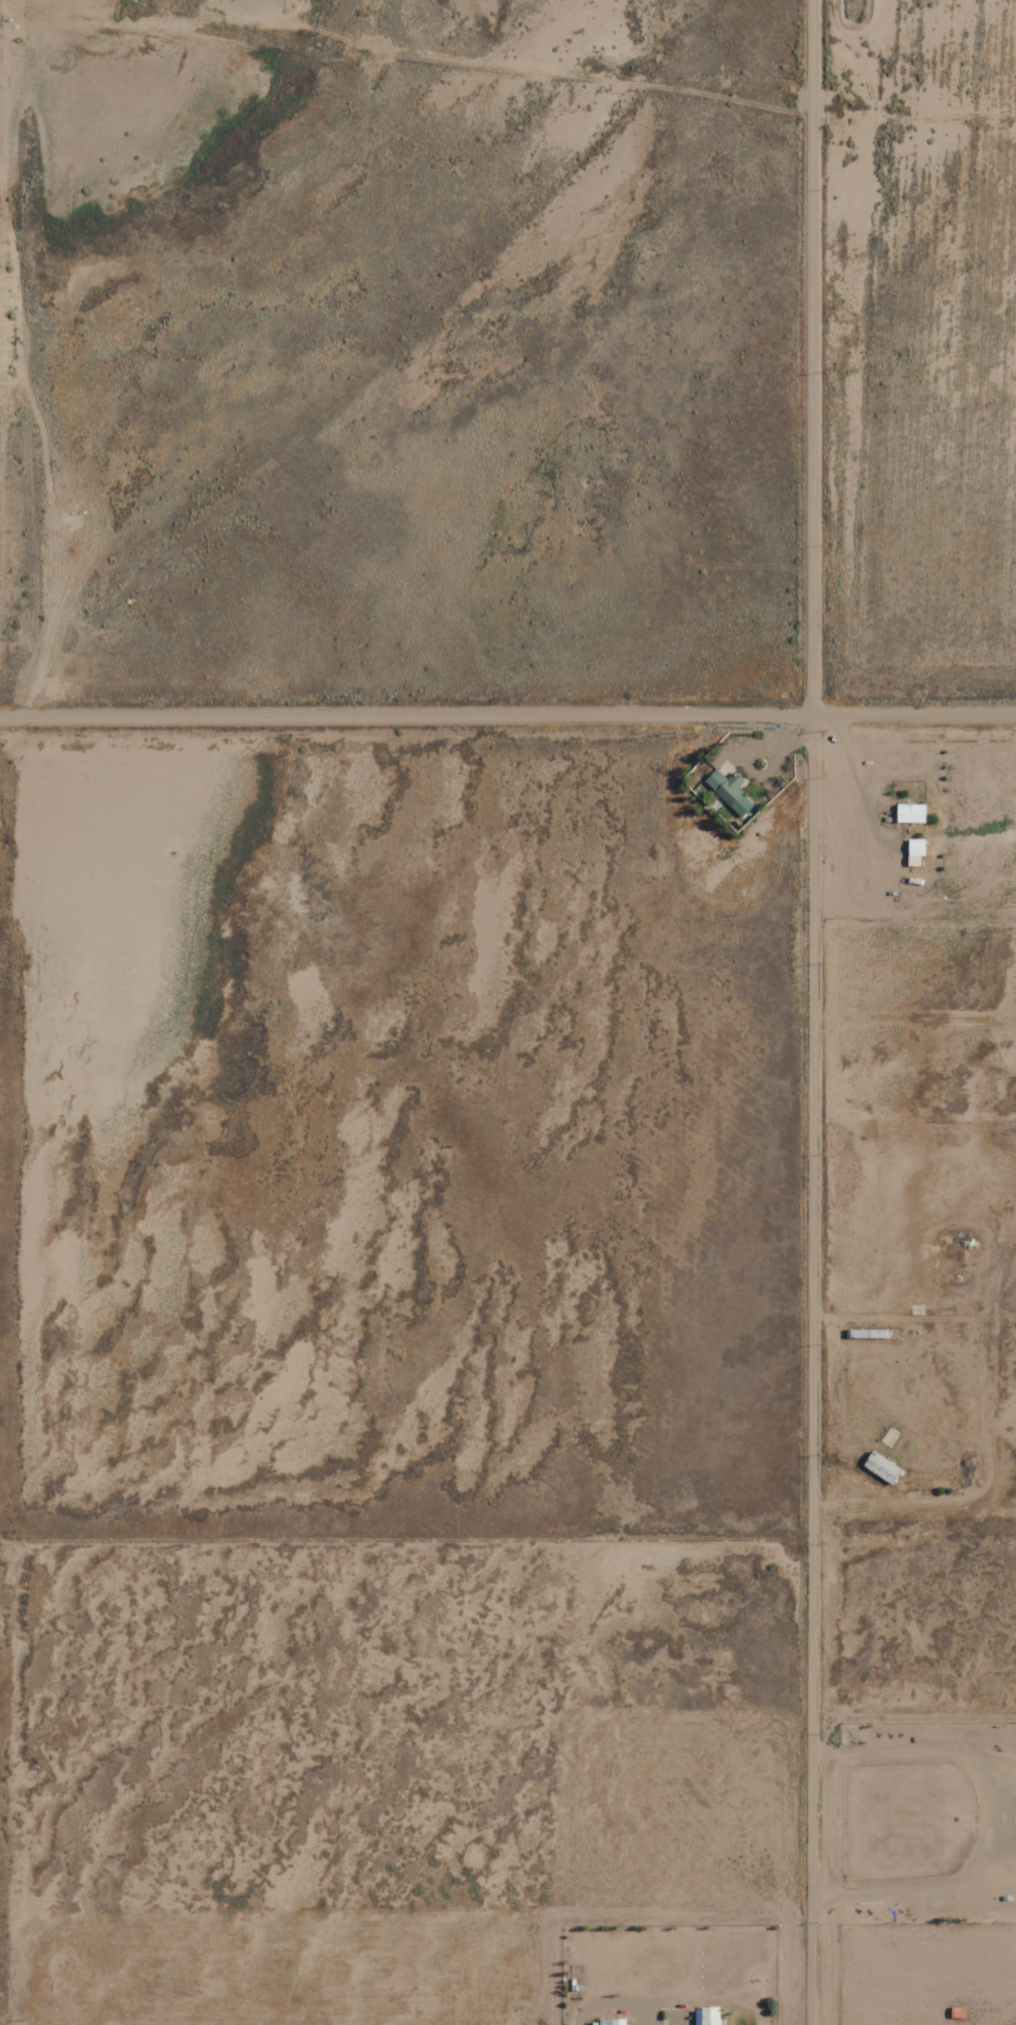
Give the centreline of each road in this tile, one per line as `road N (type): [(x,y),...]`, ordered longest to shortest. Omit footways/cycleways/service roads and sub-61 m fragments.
road 1 (residential): [(784,2024),(791,0)]
road 2 (residential): [(1015,706),(0,701)]
road 3 (residential): [(0,1564),(245,1618)]

